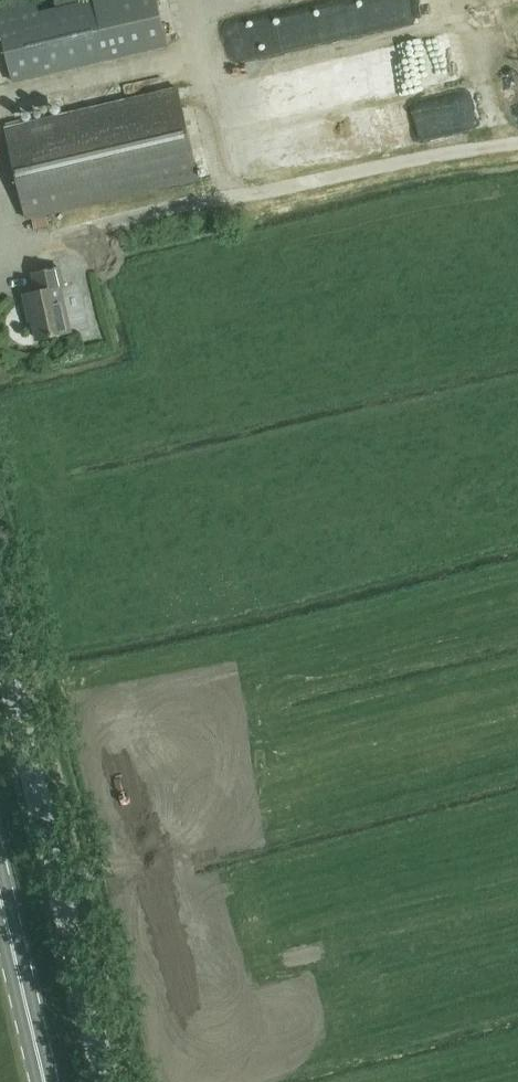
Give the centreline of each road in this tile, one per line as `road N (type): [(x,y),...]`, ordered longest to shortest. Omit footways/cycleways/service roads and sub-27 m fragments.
road 1 (unclassified): [(105,1081),(0,641)]
road 2 (primary): [(44,1081),(0,896)]

